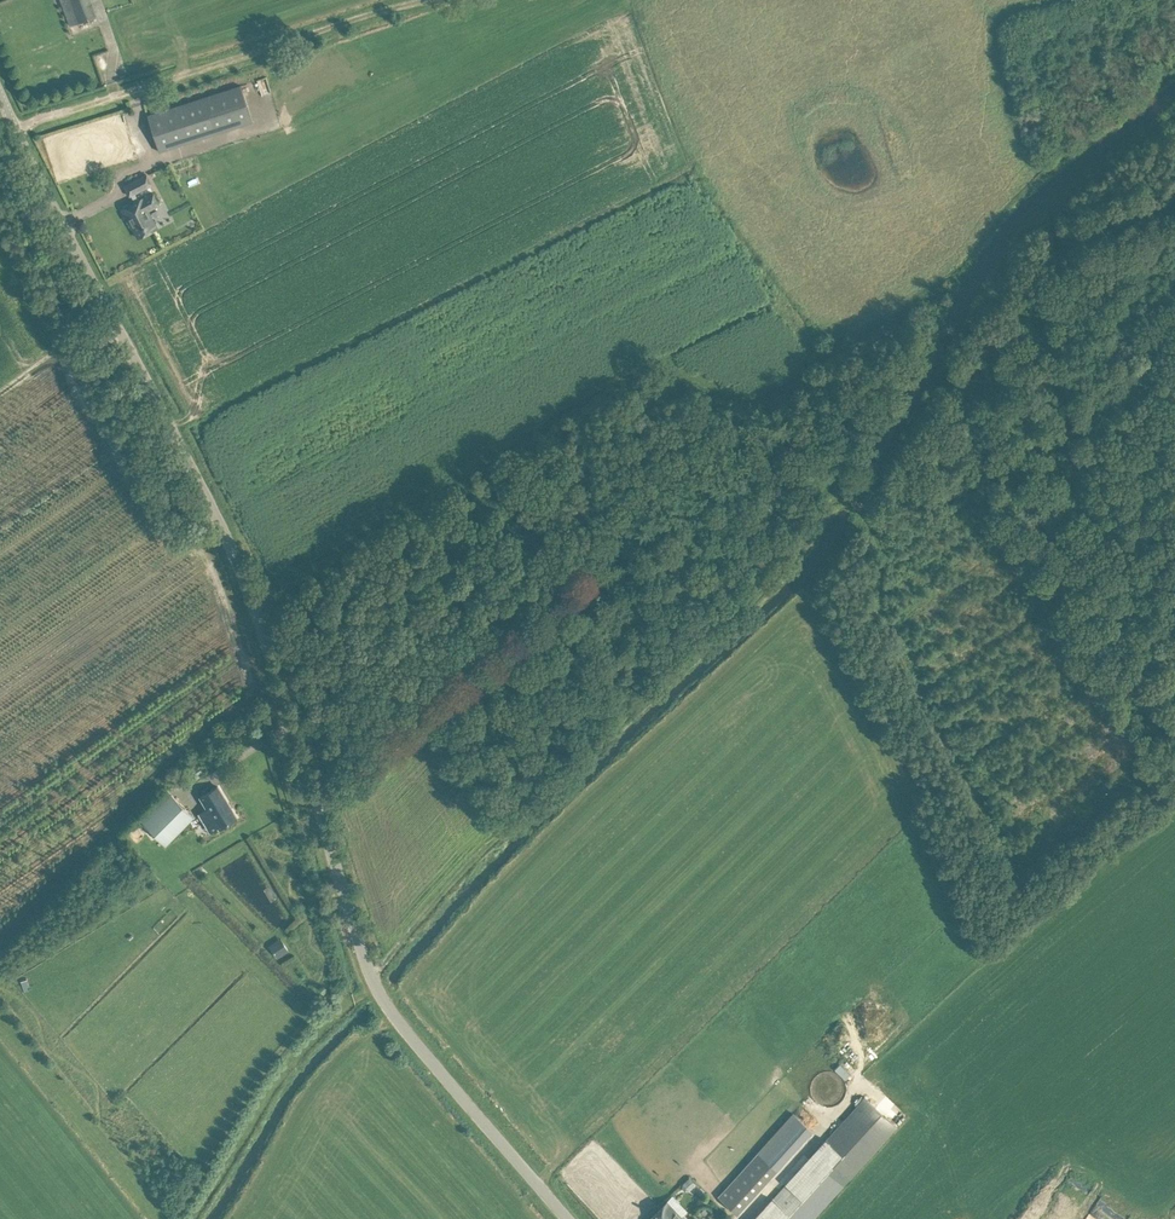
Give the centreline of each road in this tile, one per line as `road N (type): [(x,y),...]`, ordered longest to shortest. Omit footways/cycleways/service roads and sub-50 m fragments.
road 1 (unclassified): [(569,1218),(407,1031),(372,979),(247,585),(0,94)]
road 2 (track): [(15,127),(422,0)]

